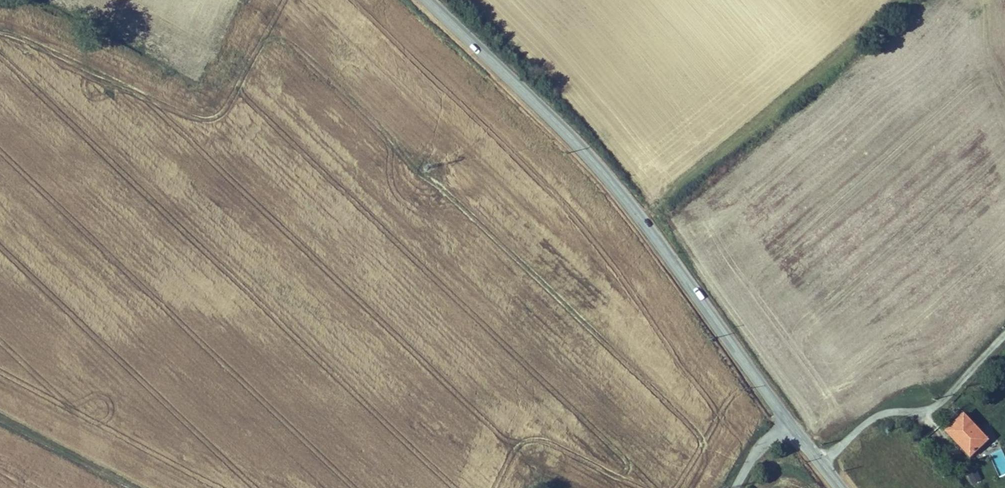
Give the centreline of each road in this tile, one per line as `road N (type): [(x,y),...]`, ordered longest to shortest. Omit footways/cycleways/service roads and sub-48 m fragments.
road 1 (tertiary): [(430,0),(620,193),(839,487)]
road 2 (track): [(141,487),(0,414)]

